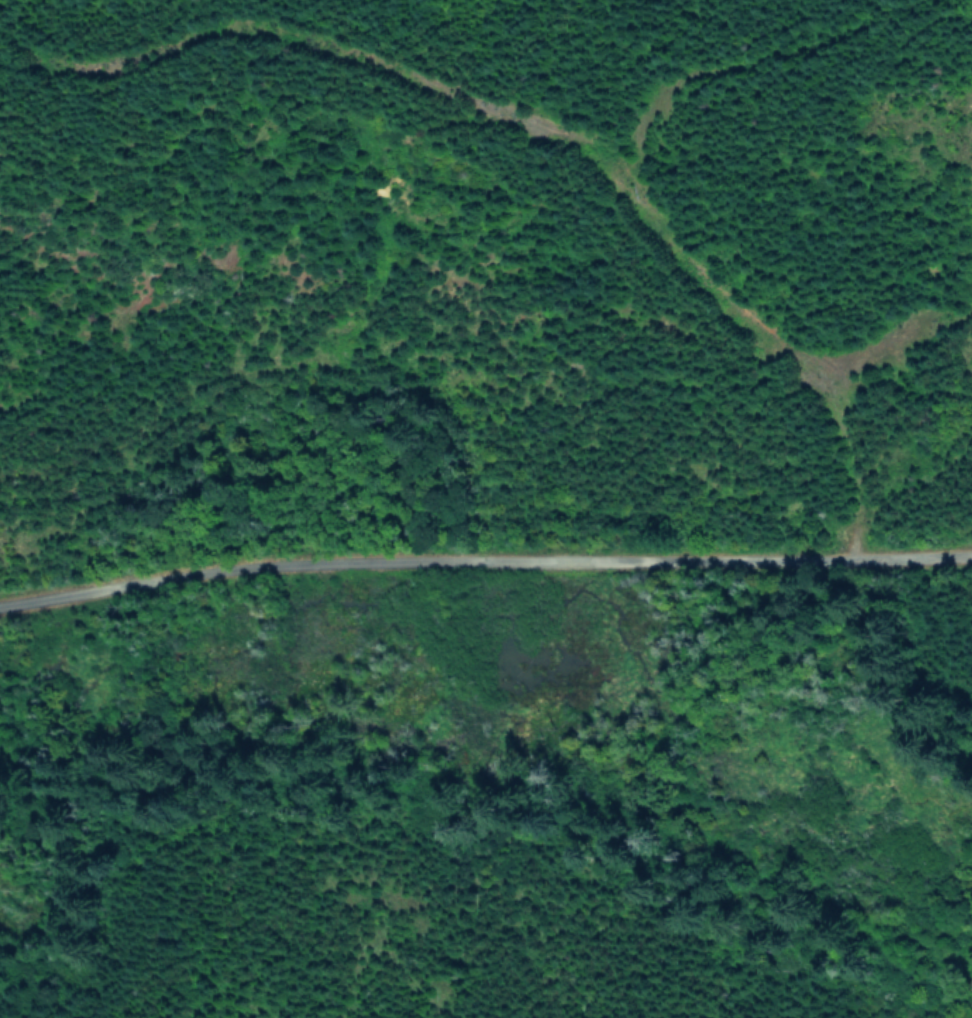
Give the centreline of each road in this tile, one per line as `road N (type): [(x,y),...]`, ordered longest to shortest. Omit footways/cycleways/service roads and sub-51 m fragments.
road 1 (residential): [(0,599),(231,565),(971,542)]

